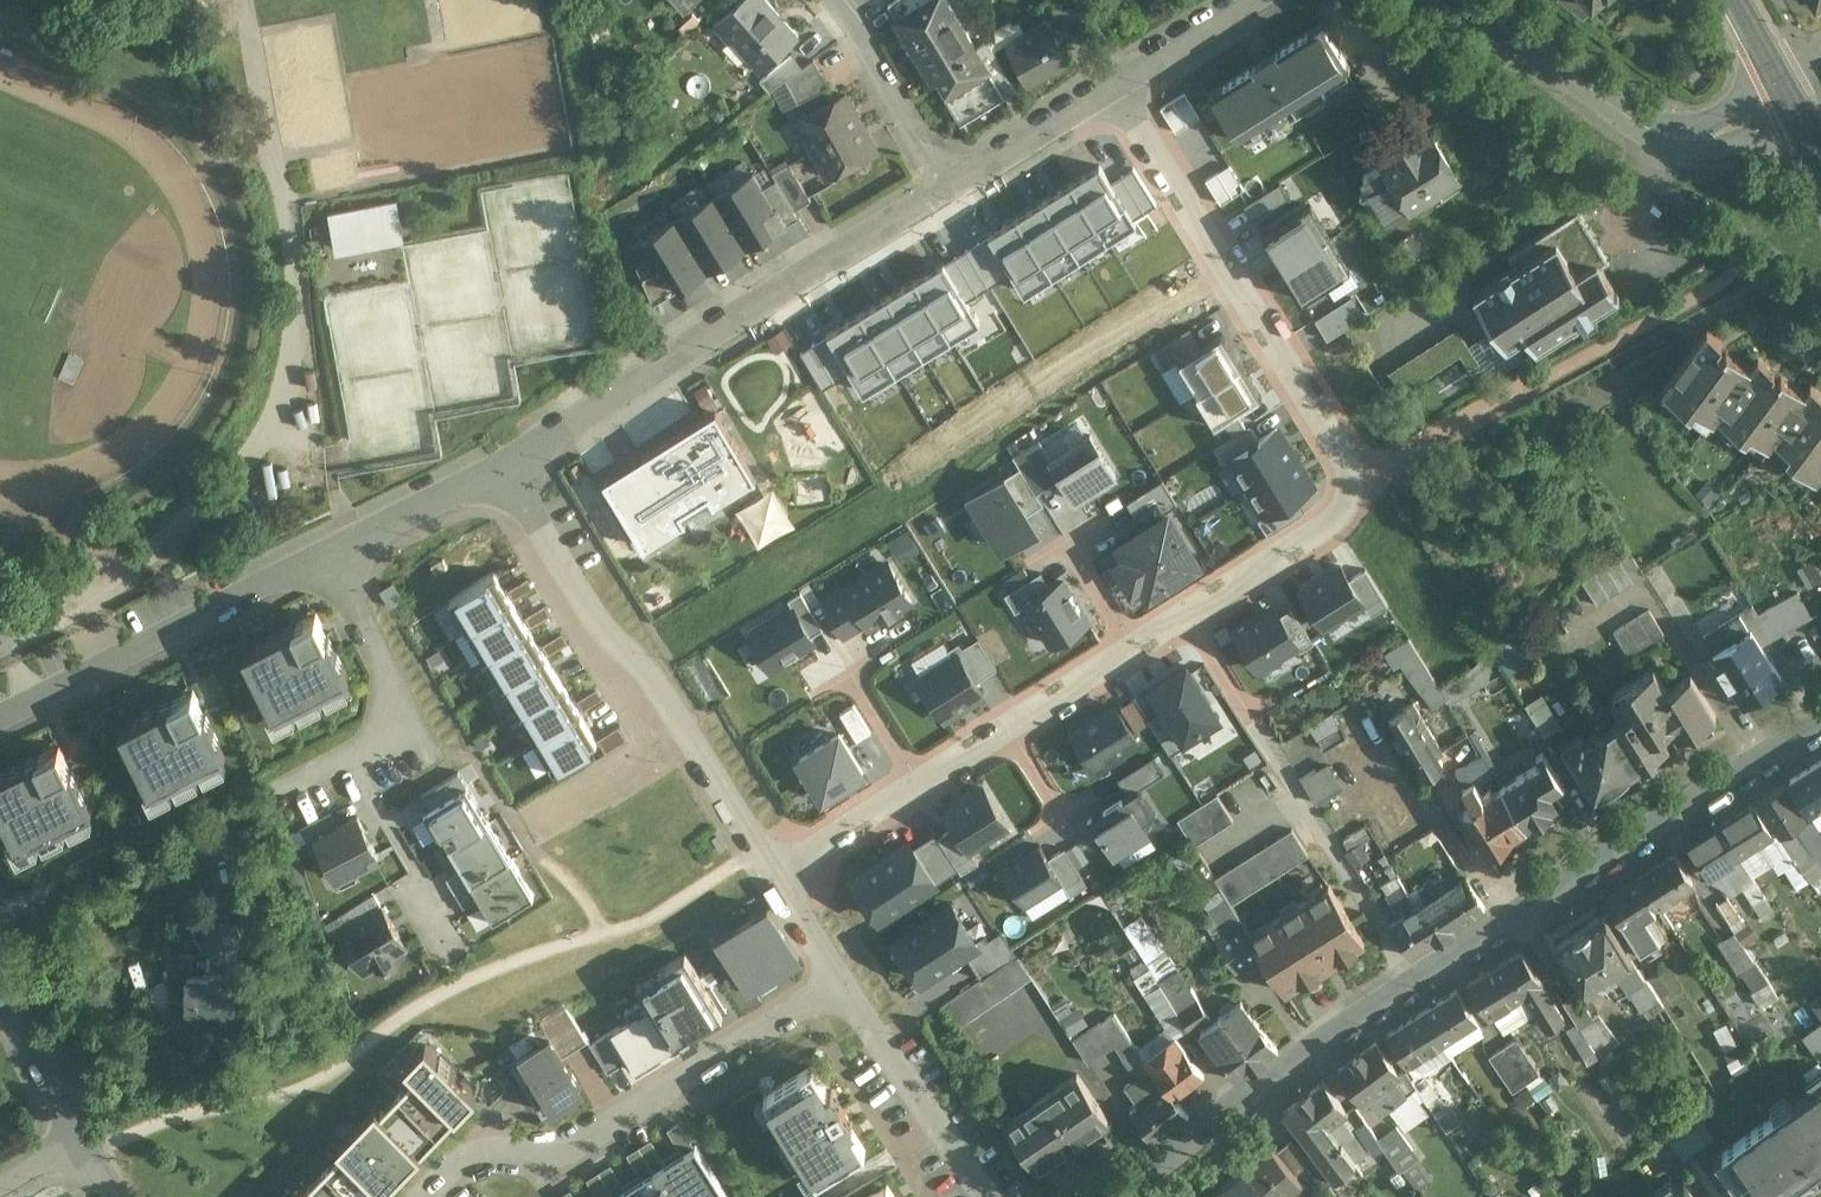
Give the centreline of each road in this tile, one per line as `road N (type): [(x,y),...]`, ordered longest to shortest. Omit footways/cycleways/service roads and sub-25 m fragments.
road 1 (tertiary): [(1128,1188),(1369,1011),(1820,724)]
road 2 (residential): [(1185,618),(1334,522),(1352,488),(1351,469),(1113,87)]
road 3 (residential): [(946,191),(496,467)]
road 4 (residential): [(496,467),(596,622),(653,676),(778,874)]
road 5 (residential): [(427,1196),(467,1158),(524,1144),(575,1149),(842,982)]
road 6 (residential): [(348,556),(0,718)]
road 7 (residential): [(1800,124),(1684,137),(1652,128),(1612,109),(1470,0)]
road 8 (residential): [(842,982),(986,1196)]
road 9 (residential): [(831,0),(860,36),(946,191)]
road 10 (residential): [(348,556),(393,650),(396,688),(383,716),(350,750)]
road 11 (residential): [(350,750),(460,940)]
road 12 (residential): [(1185,618),(1288,790)]
road 13 (residential): [(1113,87),(946,191)]
road 14 (residential): [(0,994),(69,1157)]
road 15 (residential): [(496,467),(348,556)]
road 16 (residential): [(778,874),(922,787)]
road 17 (residential): [(1253,0),(1113,87)]
road 18 (residential): [(1011,730),(1136,649)]
road 19 (residential): [(922,787),(852,671)]
road 20 (residential): [(1136,649),(1068,540)]
road 21 (residential): [(778,874),(842,982)]

